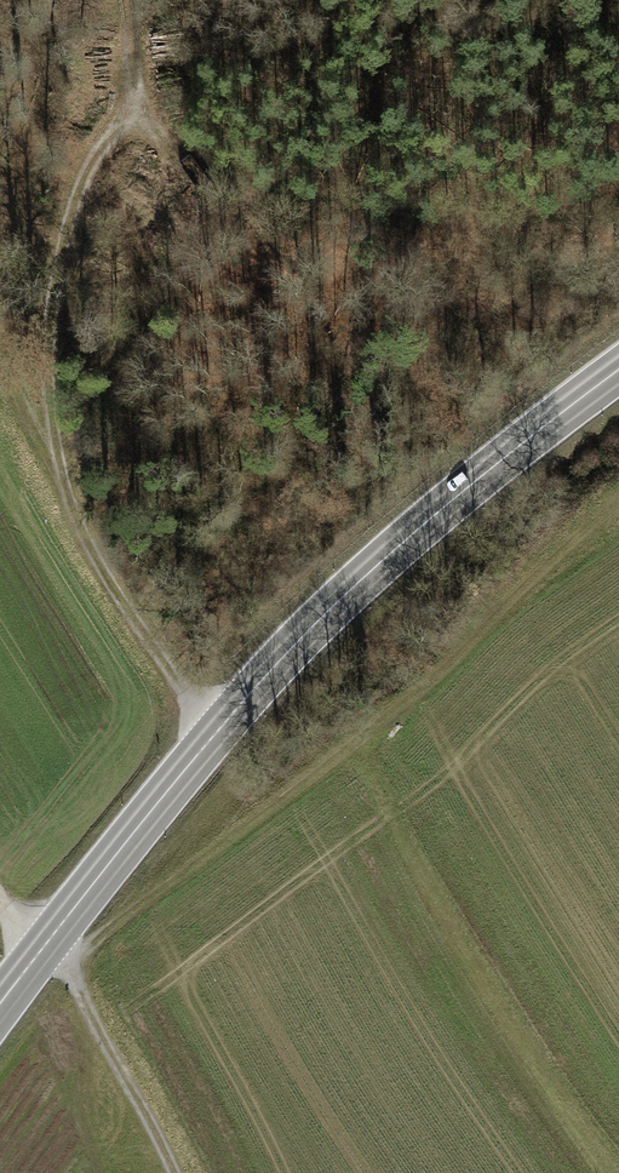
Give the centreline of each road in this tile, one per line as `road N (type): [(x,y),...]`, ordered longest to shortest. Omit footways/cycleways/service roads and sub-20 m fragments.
road 1 (primary): [(0,999),(311,627),(514,450),(618,371)]
road 2 (track): [(219,729),(184,692),(91,550),(66,490),(51,393),(57,293),(78,199),(131,118)]
road 3 (track): [(45,940),(168,1172)]

